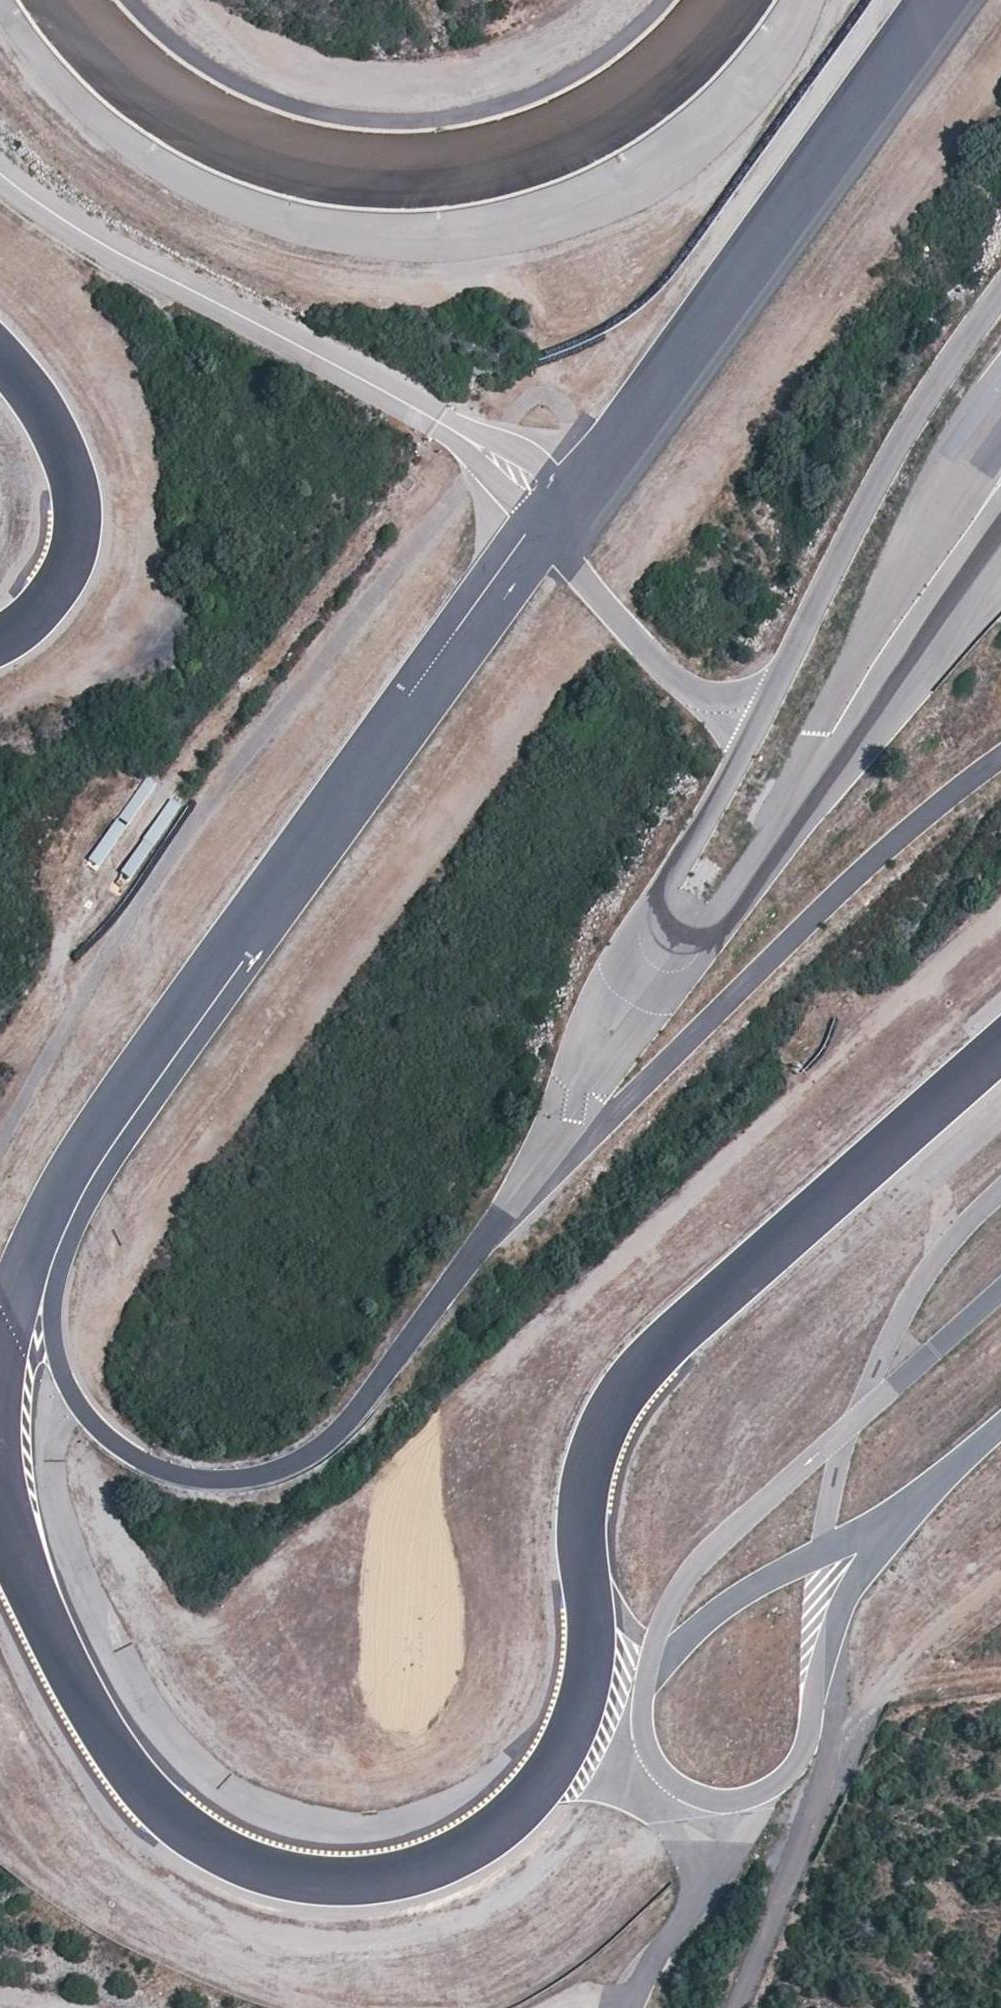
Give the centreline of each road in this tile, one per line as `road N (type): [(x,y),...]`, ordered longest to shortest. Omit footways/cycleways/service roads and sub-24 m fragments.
road 1 (track): [(731,2007),(877,1702),(1000,1675)]

